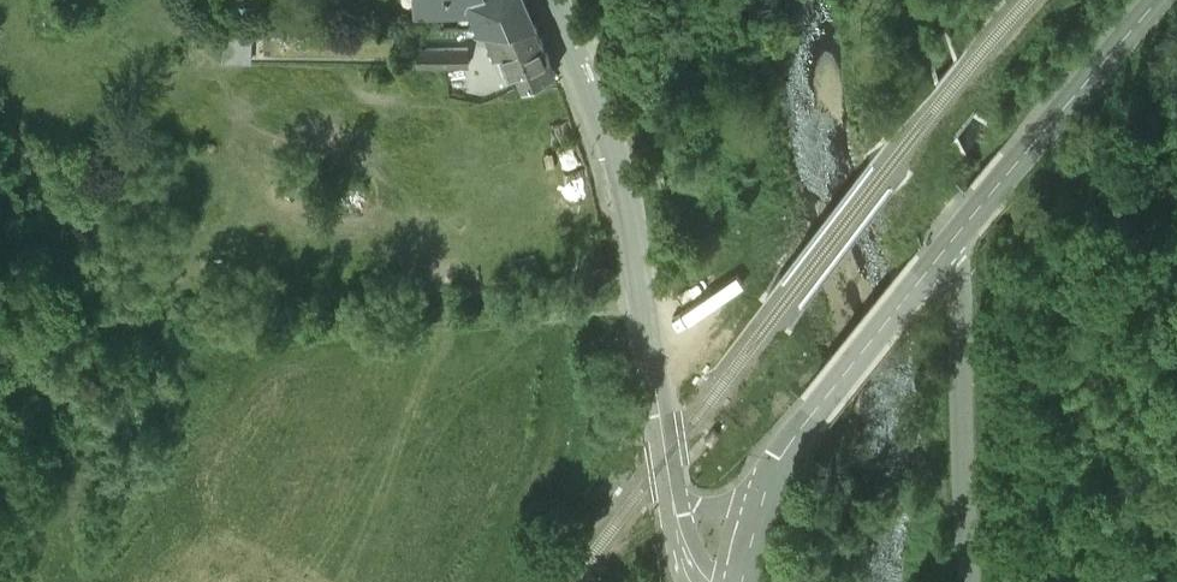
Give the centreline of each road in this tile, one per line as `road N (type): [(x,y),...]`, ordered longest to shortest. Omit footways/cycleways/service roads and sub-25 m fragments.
road 1 (secondary): [(678,506),(624,174),(554,0)]
road 2 (track): [(646,298),(551,324),(221,337),(201,345),(187,364)]
road 3 (residential): [(954,243),(971,581)]
road 4 (secondary): [(954,243),(1159,0)]
road 5 (secondary): [(768,469),(954,243)]

